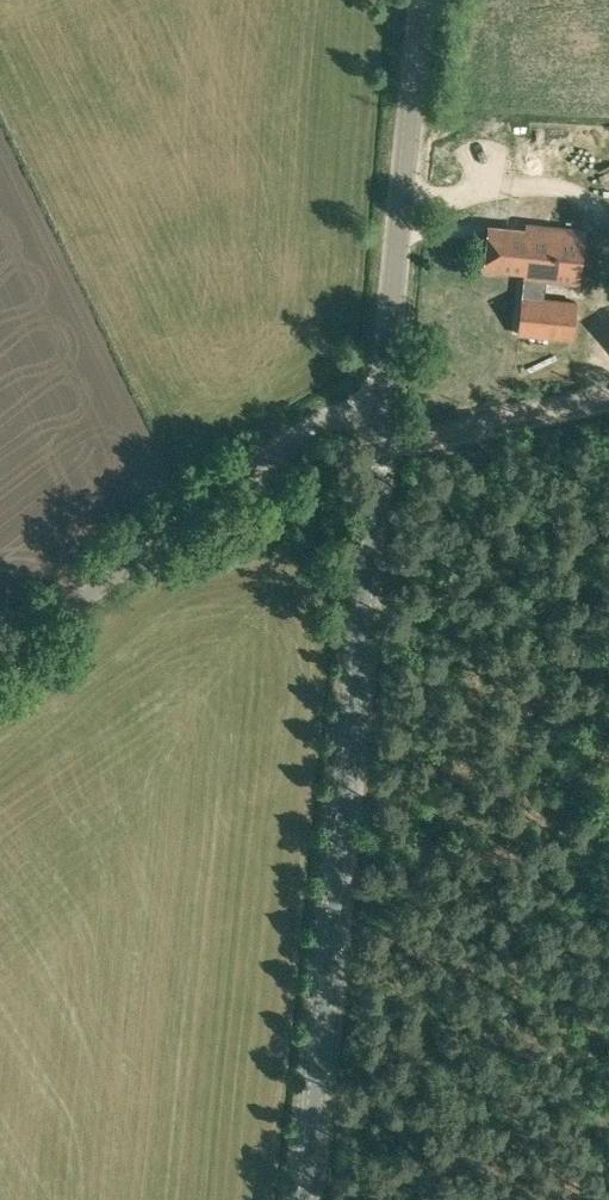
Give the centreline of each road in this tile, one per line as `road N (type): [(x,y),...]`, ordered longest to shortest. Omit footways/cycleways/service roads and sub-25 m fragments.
road 1 (tertiary): [(307,1199),(386,411)]
road 2 (unclassified): [(0,664),(291,445),(386,411)]
road 3 (tertiary): [(386,411),(427,0)]
road 4 (track): [(608,402),(383,452)]

